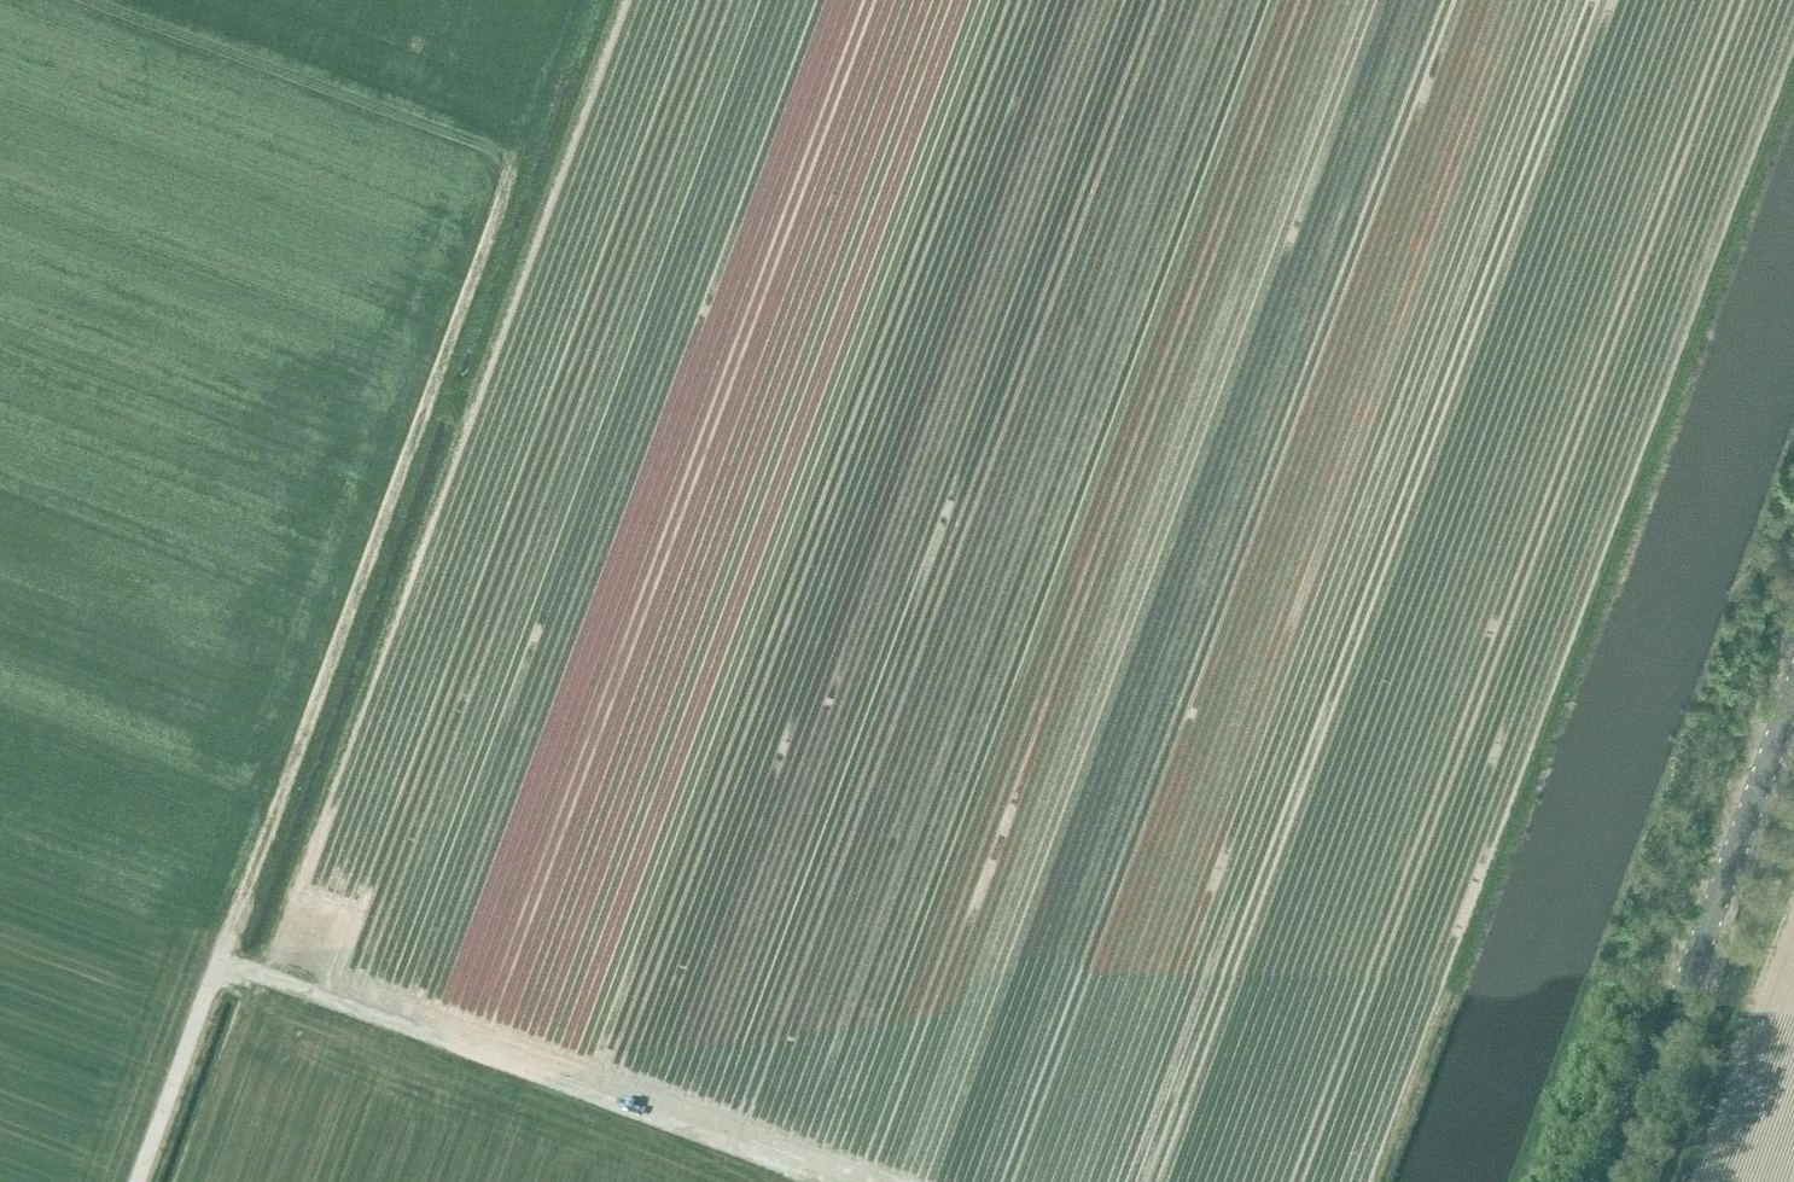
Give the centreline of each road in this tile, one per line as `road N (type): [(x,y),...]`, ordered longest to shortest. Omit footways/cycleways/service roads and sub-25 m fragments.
road 1 (track): [(142,1181),(580,0)]
road 2 (unclassified): [(1614,1181),(1793,693)]

